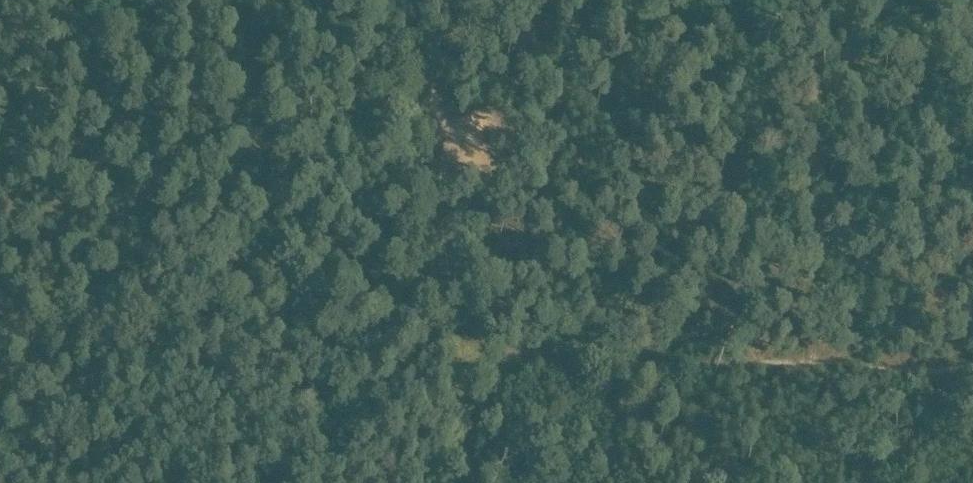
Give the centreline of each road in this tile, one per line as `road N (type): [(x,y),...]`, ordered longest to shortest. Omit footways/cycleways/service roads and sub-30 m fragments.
road 1 (track): [(972,365),(481,362),(417,0)]
road 2 (track): [(481,362),(513,482)]

